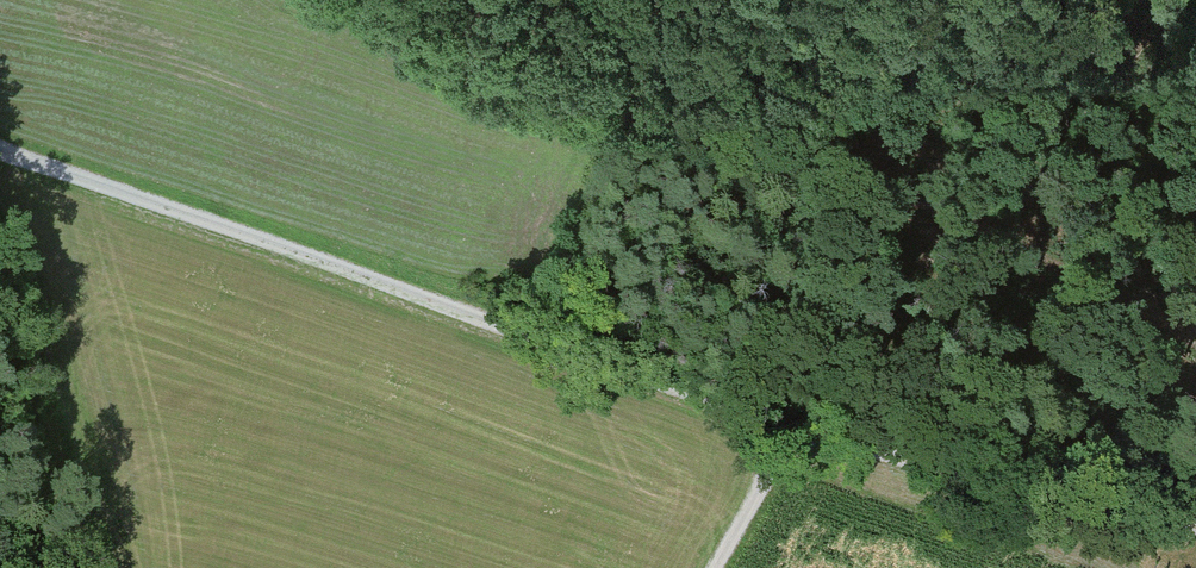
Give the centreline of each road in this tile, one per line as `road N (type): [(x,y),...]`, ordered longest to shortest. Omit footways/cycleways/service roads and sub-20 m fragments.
road 1 (track): [(364,0),(488,81),(855,199),(1195,367)]
road 2 (track): [(0,153),(500,326),(798,415)]
road 3 (track): [(798,415),(1163,536),(1195,529)]
road 4 (track): [(81,567),(52,431),(0,272)]
road 5 (track): [(798,415),(712,567)]

